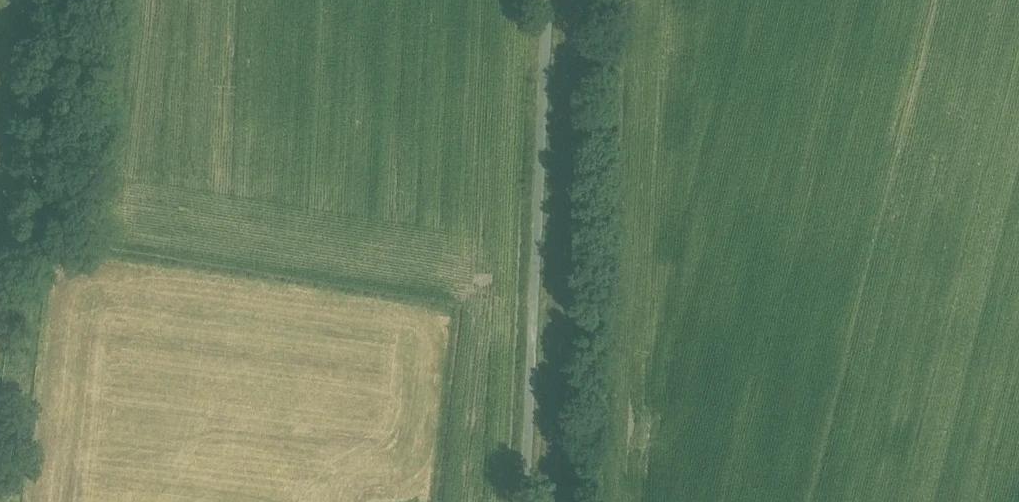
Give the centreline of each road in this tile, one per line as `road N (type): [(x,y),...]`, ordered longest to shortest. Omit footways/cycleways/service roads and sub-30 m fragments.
road 1 (track): [(524,501),(546,0)]

